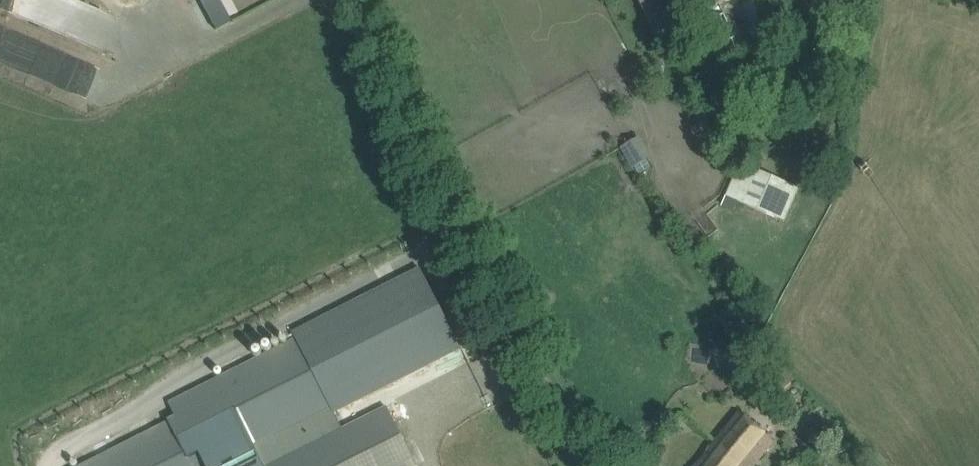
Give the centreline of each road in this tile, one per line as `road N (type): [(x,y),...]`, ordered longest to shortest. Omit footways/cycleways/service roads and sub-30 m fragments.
road 1 (unclassified): [(585,465),(363,0)]

